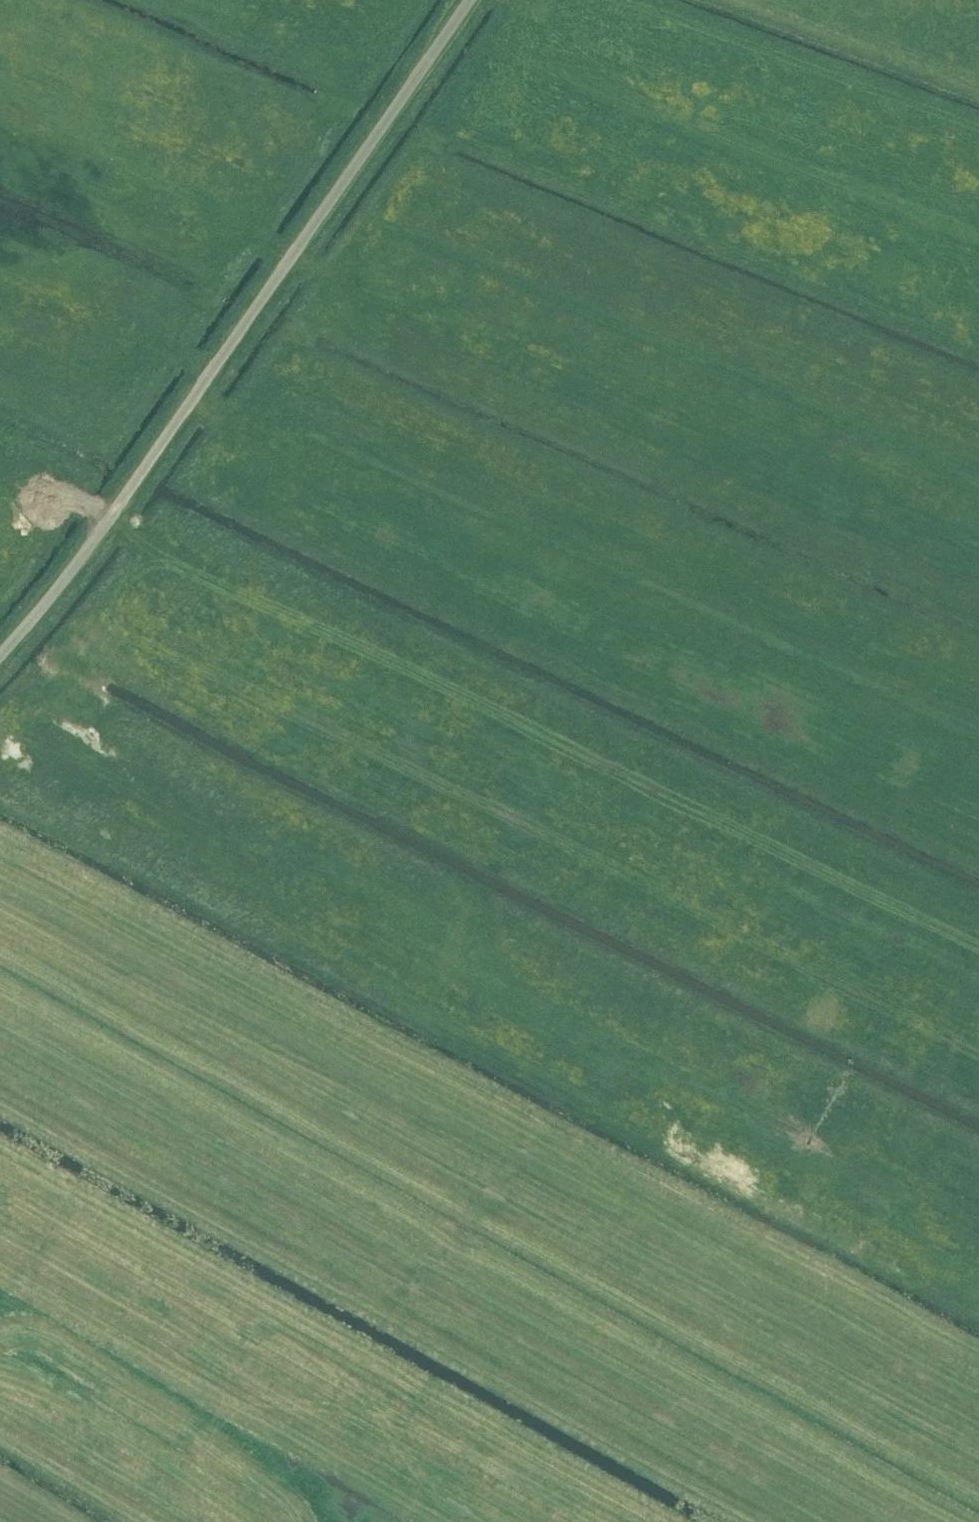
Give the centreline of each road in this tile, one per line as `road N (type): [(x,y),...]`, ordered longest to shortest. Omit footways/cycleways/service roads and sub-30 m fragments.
road 1 (unclassified): [(0,656),(74,567),(470,0)]

